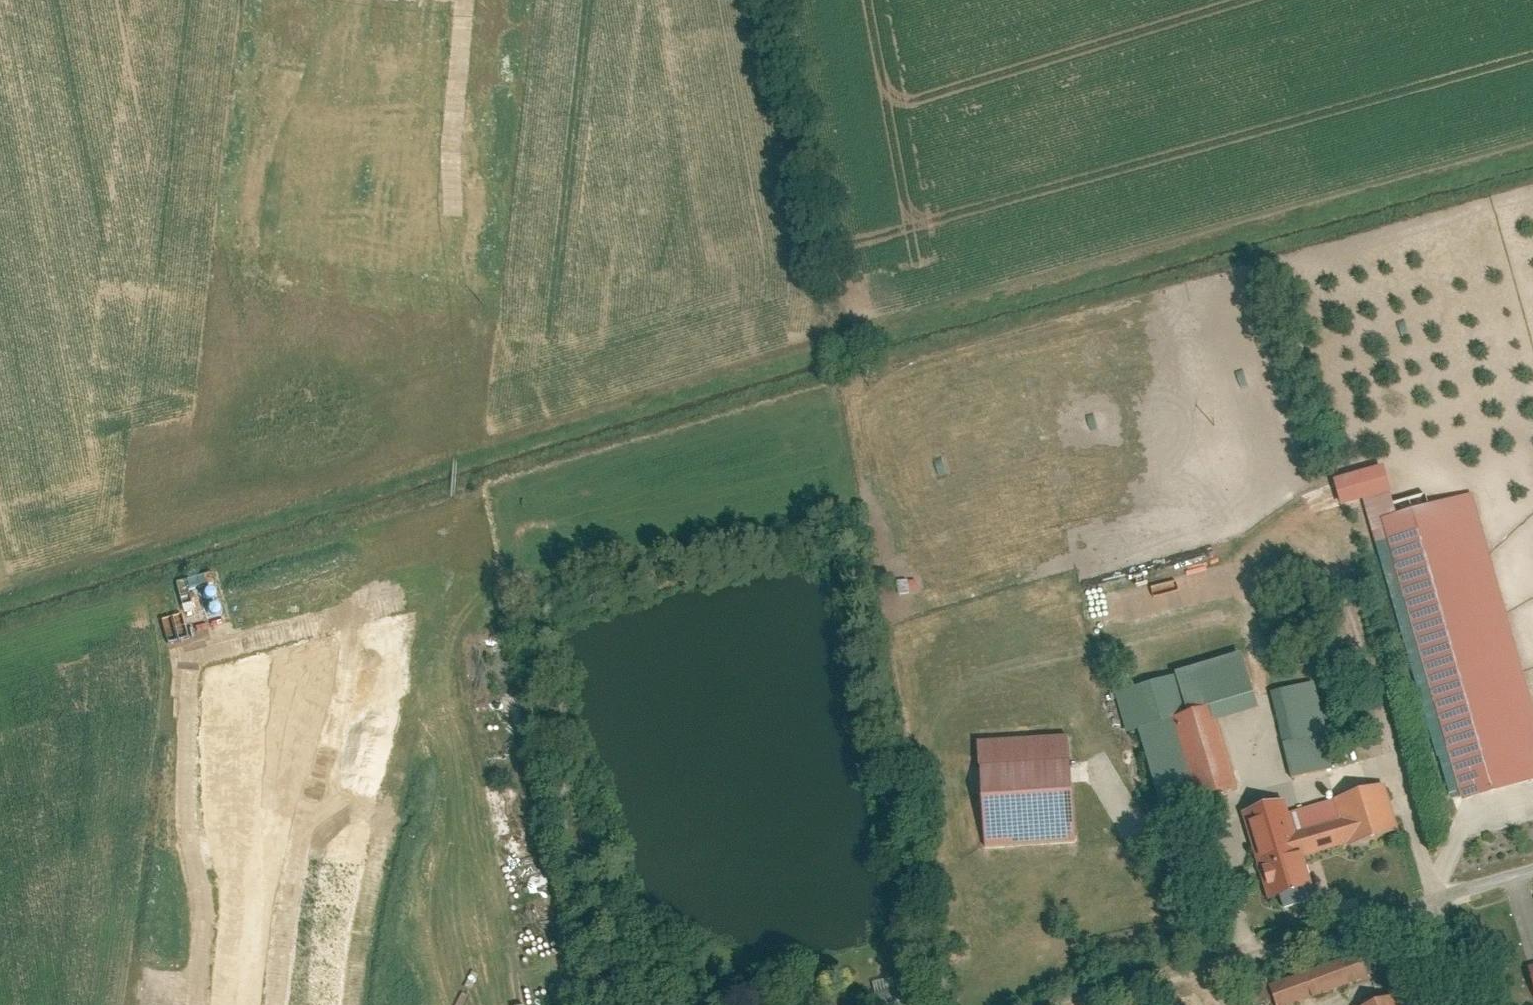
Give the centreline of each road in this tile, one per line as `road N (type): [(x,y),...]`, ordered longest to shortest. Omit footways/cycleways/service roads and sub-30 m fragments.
road 1 (unclassified): [(1418,905),(1067,1004)]
road 2 (unclassified): [(1532,871),(1418,905)]

